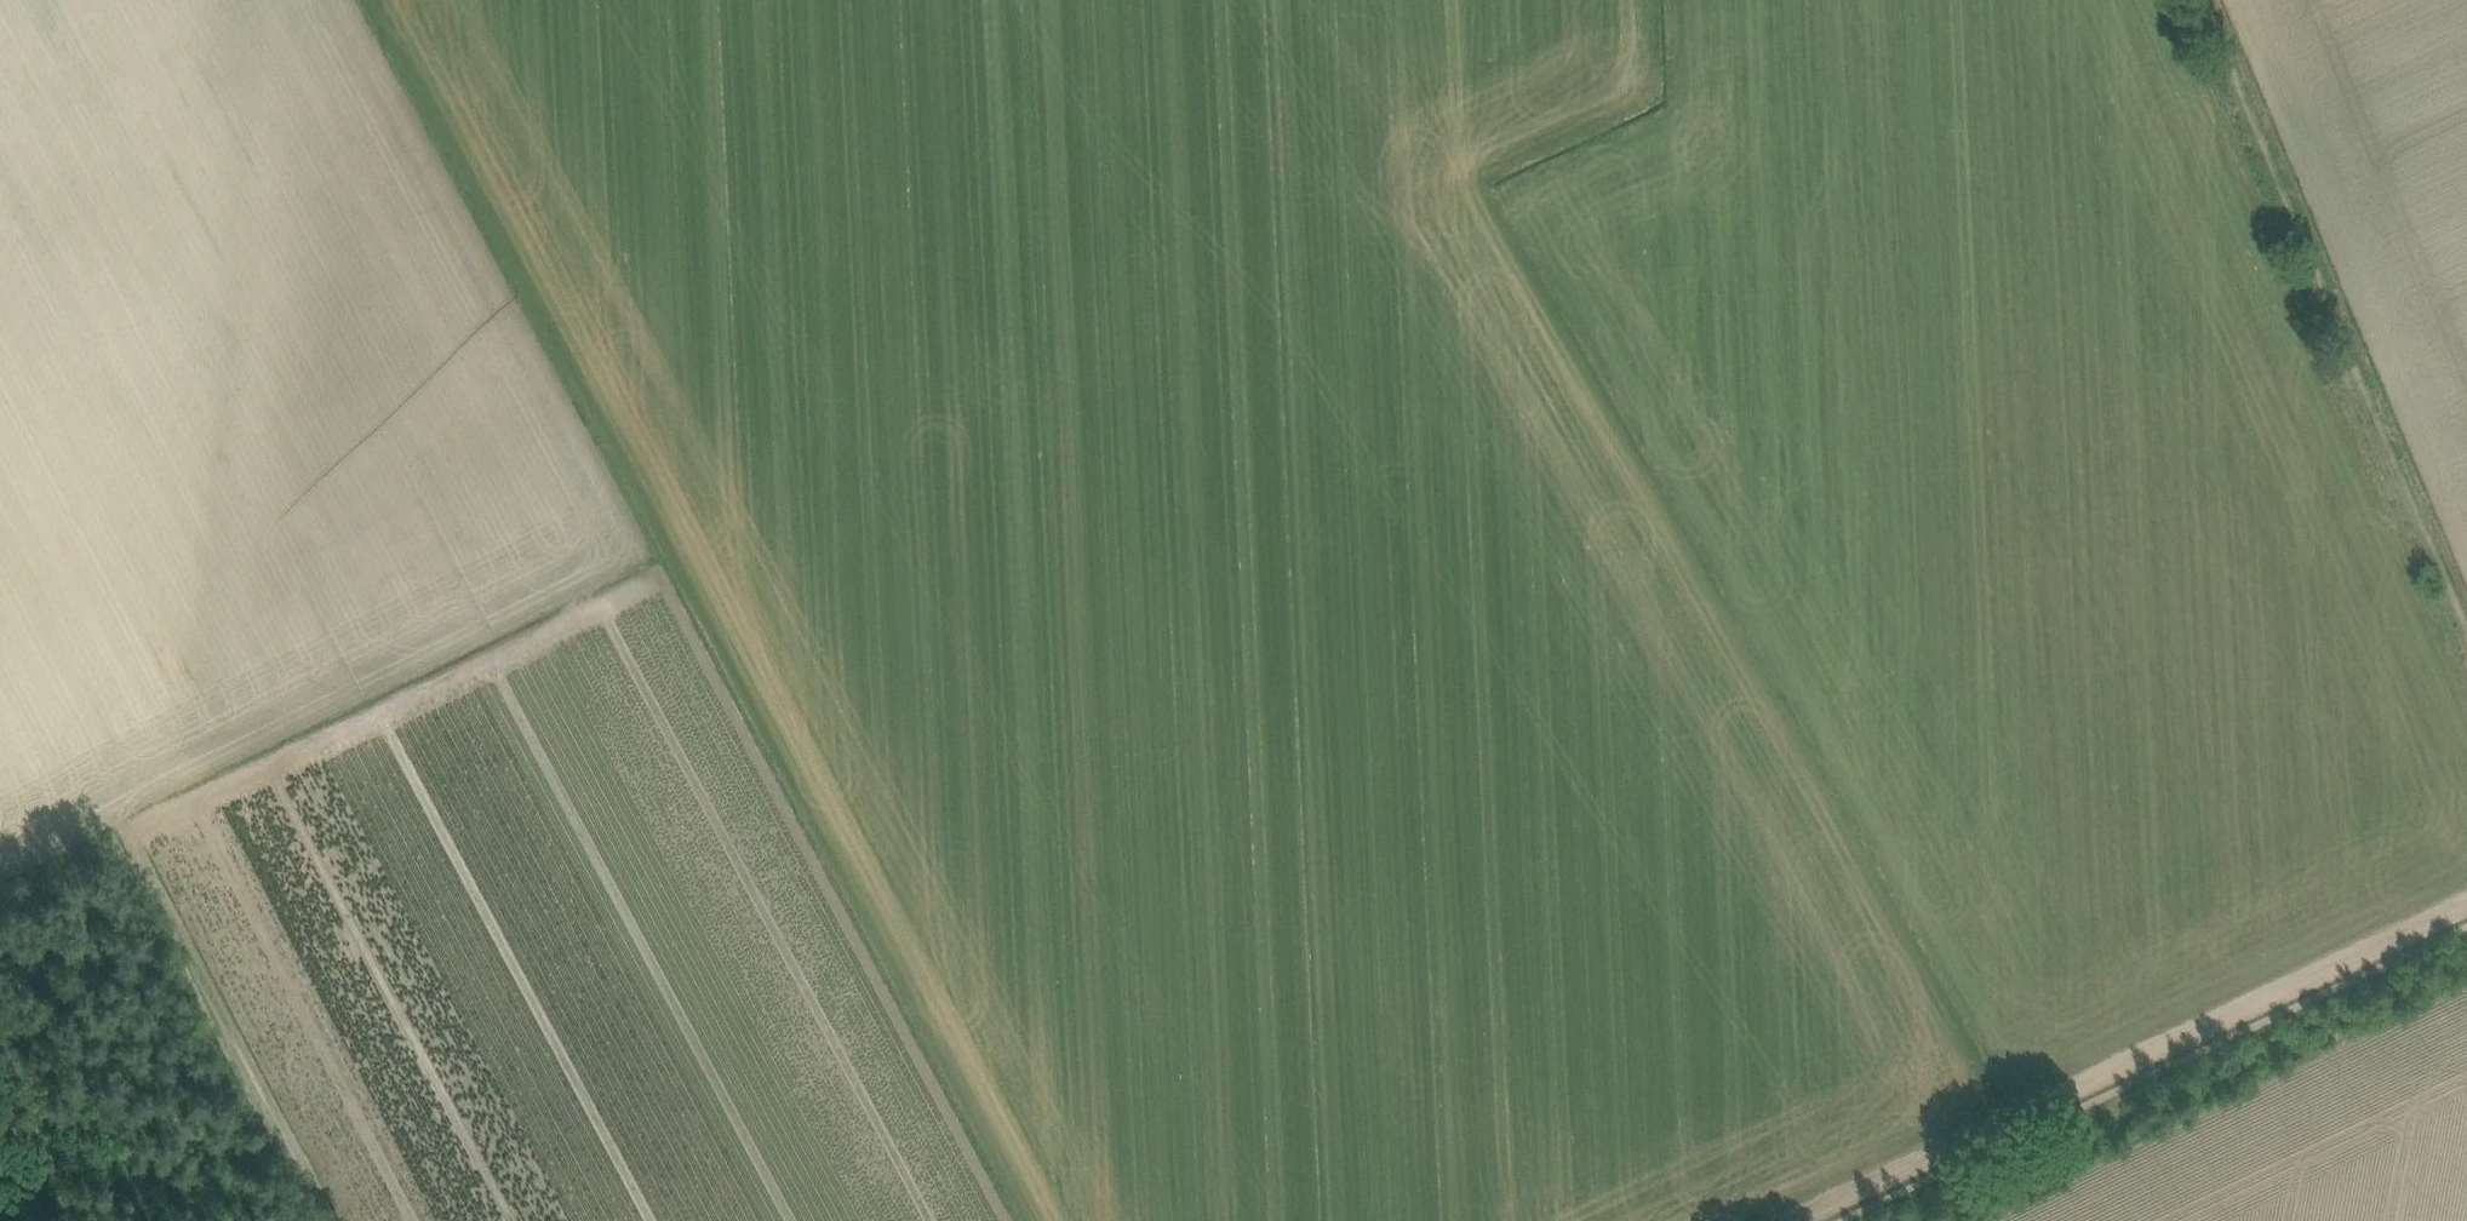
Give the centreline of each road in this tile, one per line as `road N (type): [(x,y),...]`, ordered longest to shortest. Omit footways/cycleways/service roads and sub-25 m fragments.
road 1 (track): [(1798,1220),(2466,908)]
road 2 (track): [(2466,623),(2205,0)]

